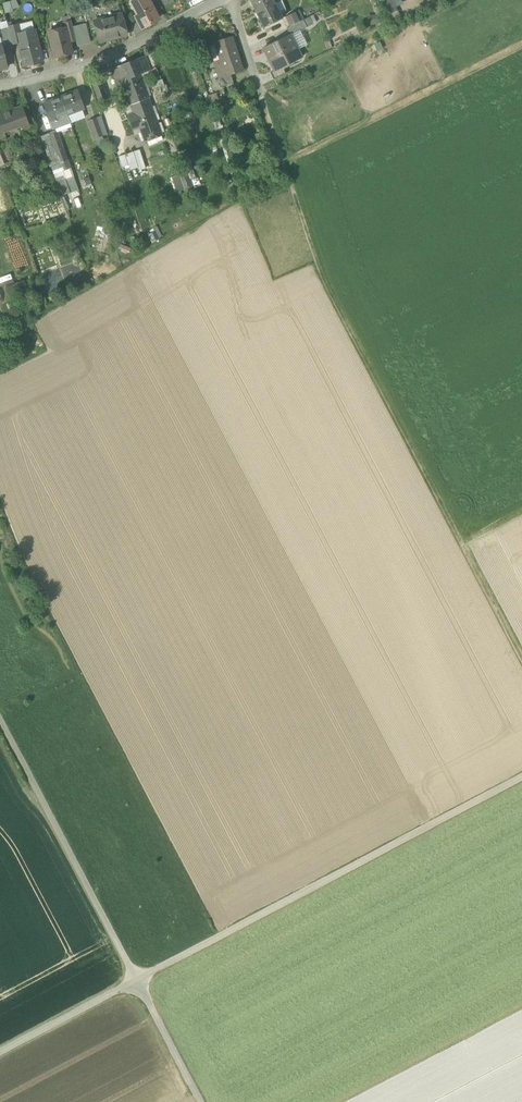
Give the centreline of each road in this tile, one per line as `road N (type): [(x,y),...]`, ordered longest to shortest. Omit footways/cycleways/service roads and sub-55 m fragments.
road 1 (track): [(257,84),(319,273),(521,659)]
road 2 (track): [(0,1051),(521,776)]
road 3 (track): [(0,718),(201,1101)]
road 4 (residential): [(0,85),(112,57),(215,0)]

